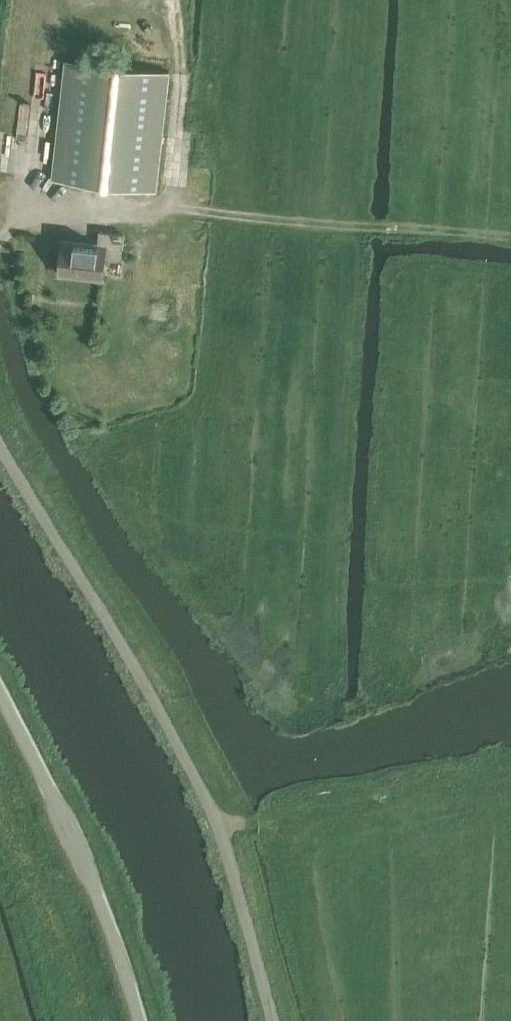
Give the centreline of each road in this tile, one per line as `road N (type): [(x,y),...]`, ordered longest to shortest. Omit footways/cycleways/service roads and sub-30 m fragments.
road 1 (unclassified): [(0,444),(183,750),(220,830),(275,1020)]
road 2 (unclassified): [(139,1020),(106,913),(0,695)]
road 3 (track): [(510,237),(166,205)]
road 4 (track): [(171,0),(186,79),(179,176),(166,205),(136,216),(48,214)]

